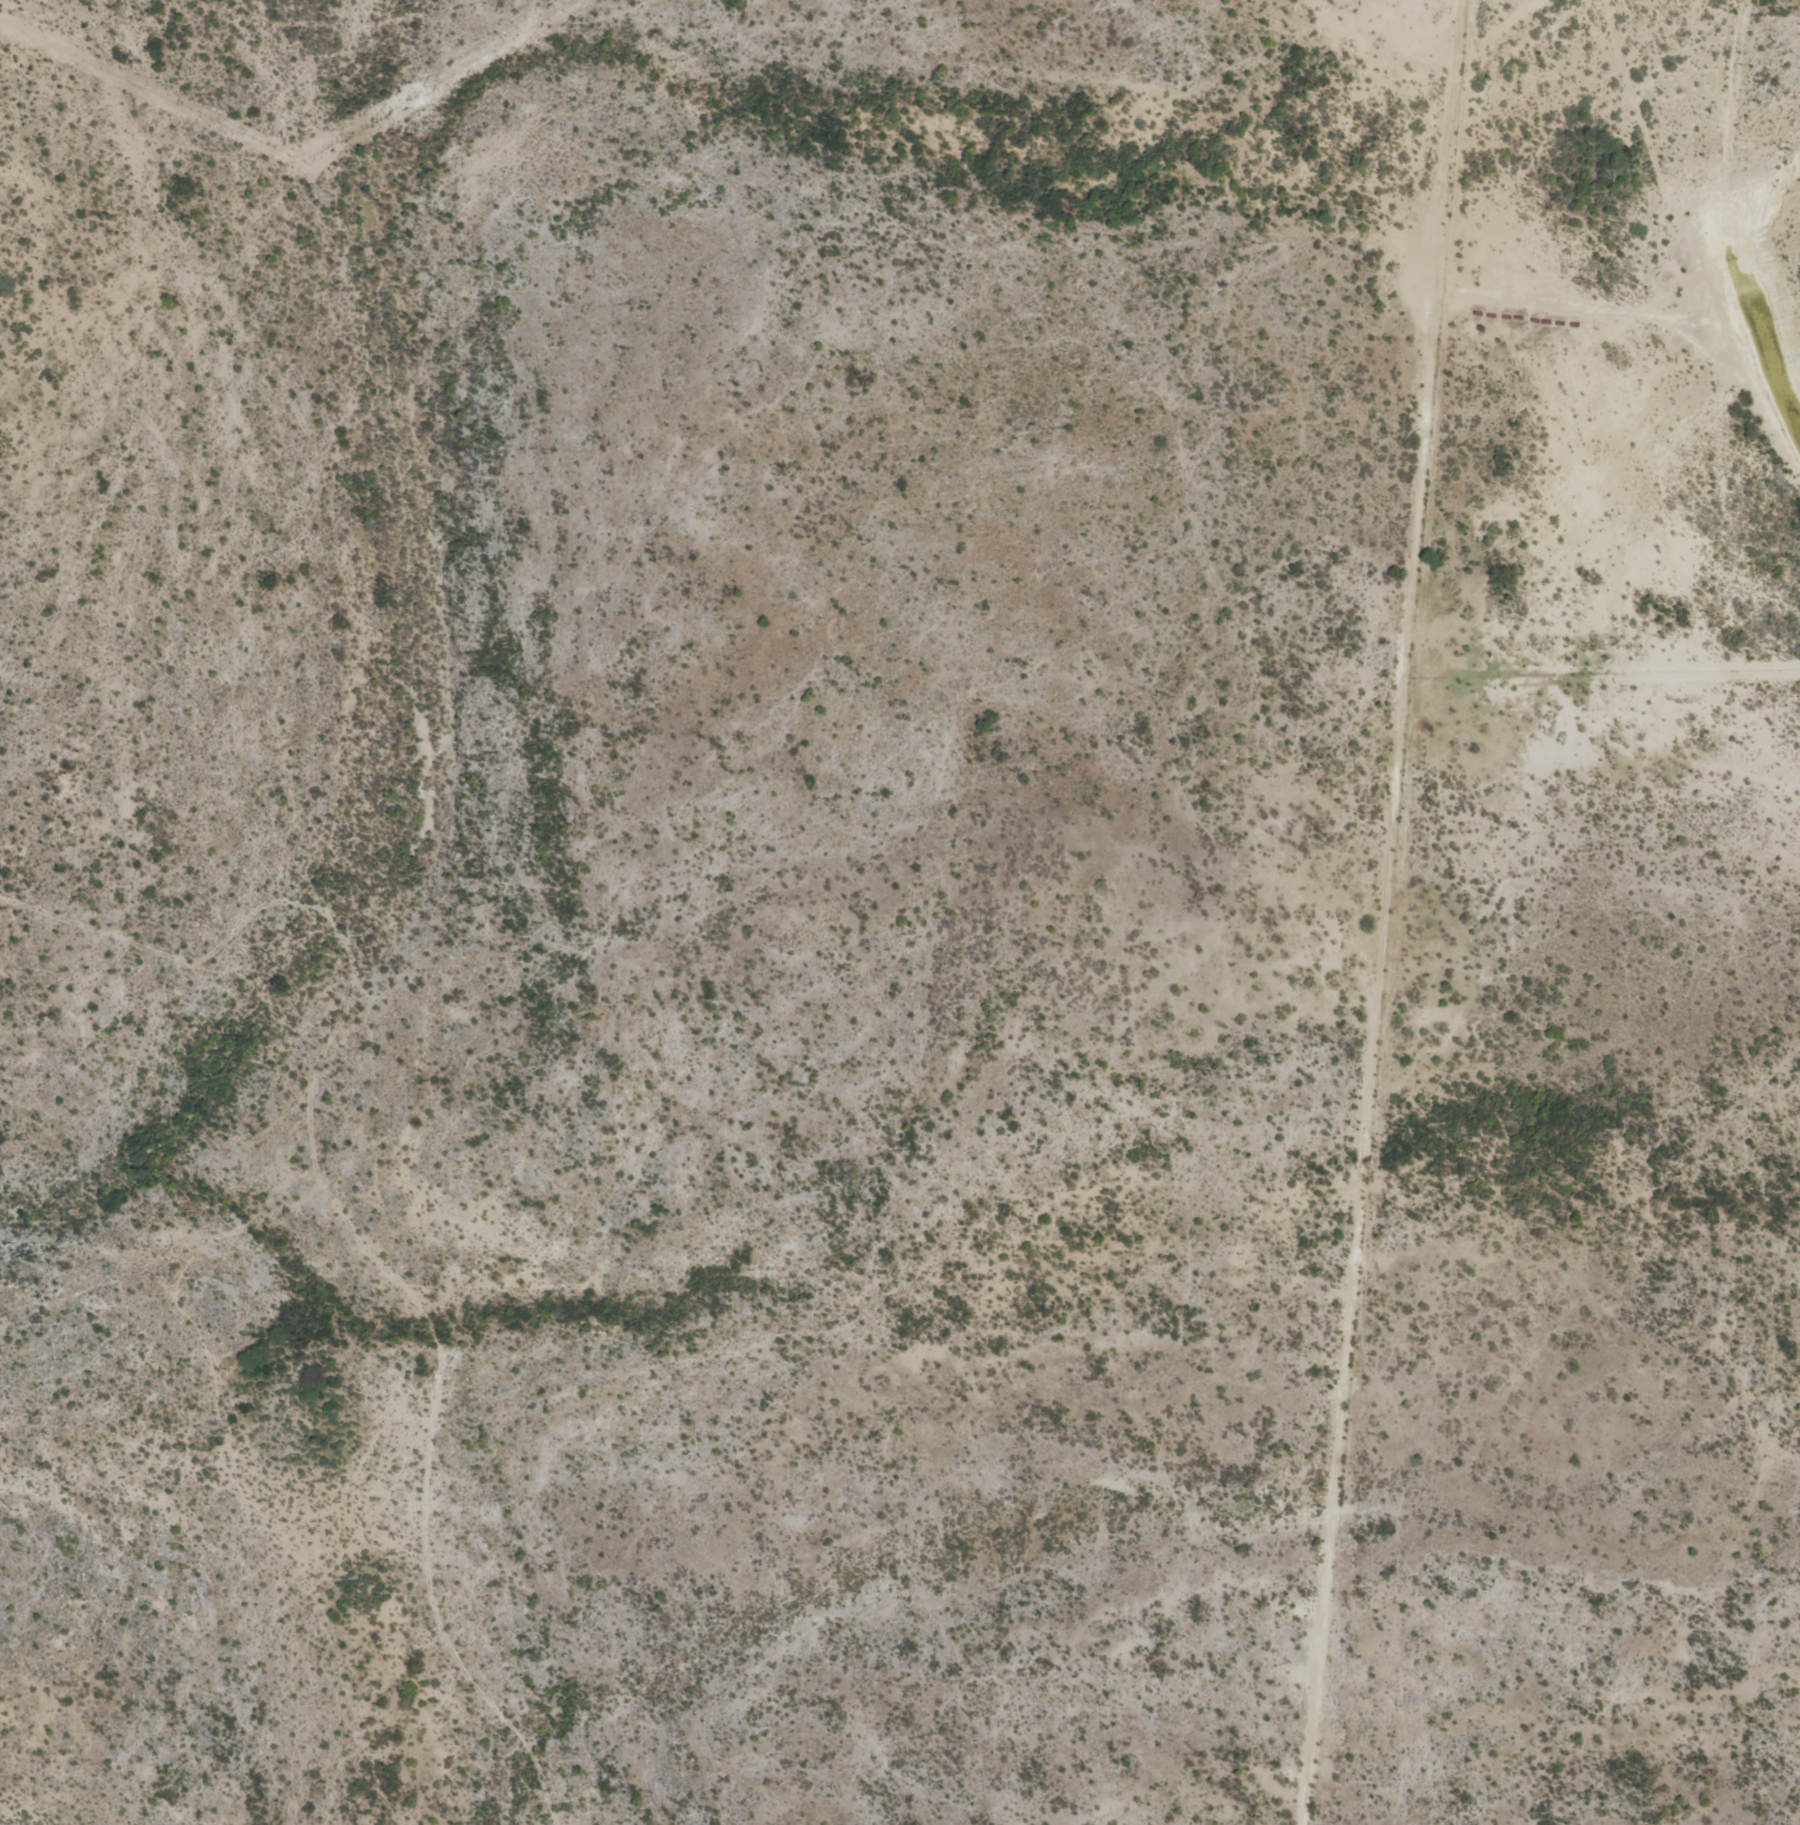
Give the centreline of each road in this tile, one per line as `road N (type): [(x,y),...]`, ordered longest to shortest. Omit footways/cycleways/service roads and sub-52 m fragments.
road 1 (track): [(0,886),(197,955),(269,910),(311,899),(345,904),(363,937),(369,979),(319,1093),(314,1154),(437,1319),(453,1366),(440,1474),(449,1618),(559,1790),(572,1824)]
road 2 (track): [(1799,455),(1756,366),(1617,0)]

